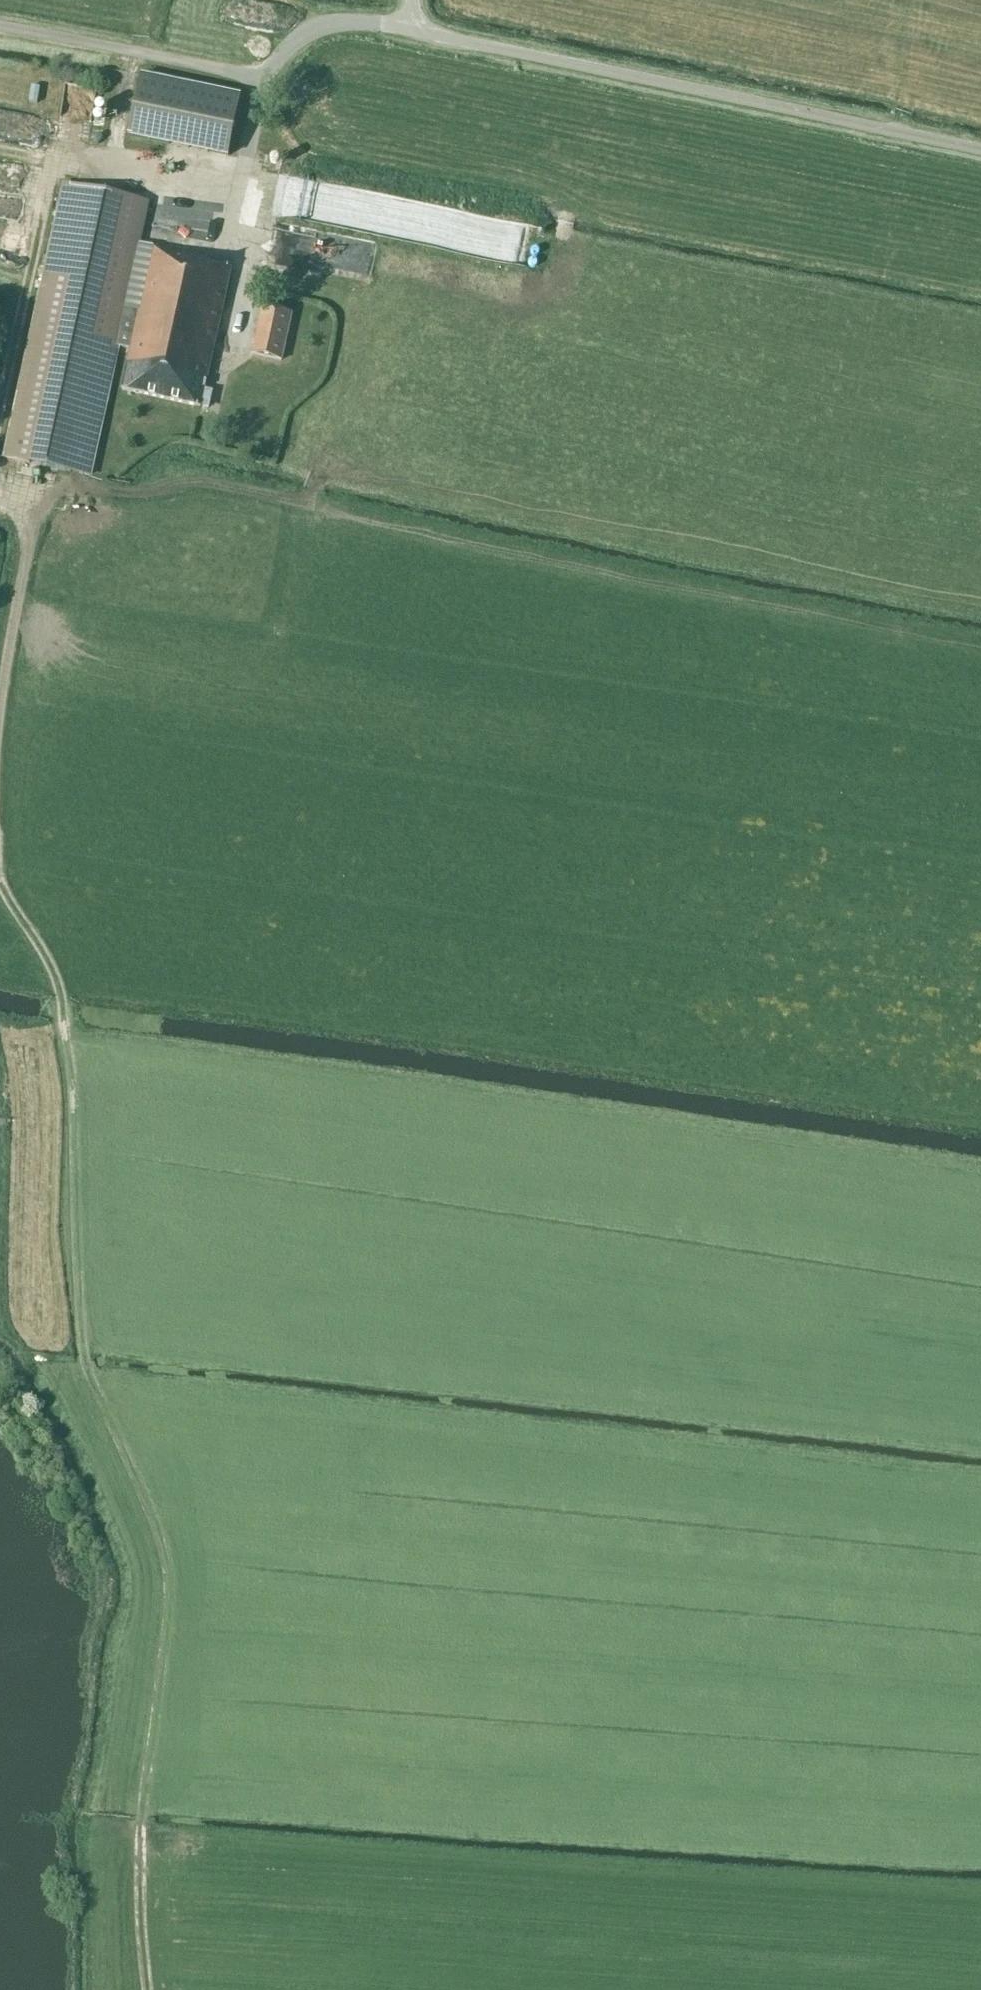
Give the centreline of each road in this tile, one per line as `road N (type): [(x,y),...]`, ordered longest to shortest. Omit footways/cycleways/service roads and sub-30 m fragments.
road 1 (track): [(0,884),(56,982),(86,1361),(176,1594),(137,1841),(133,1989)]
road 2 (unclassified): [(980,148),(402,28)]
road 3 (unclassified): [(402,28),(323,22),(295,34),(269,66),(251,73),(0,25)]
road 4 (track): [(0,706),(28,544),(22,513),(0,486)]

